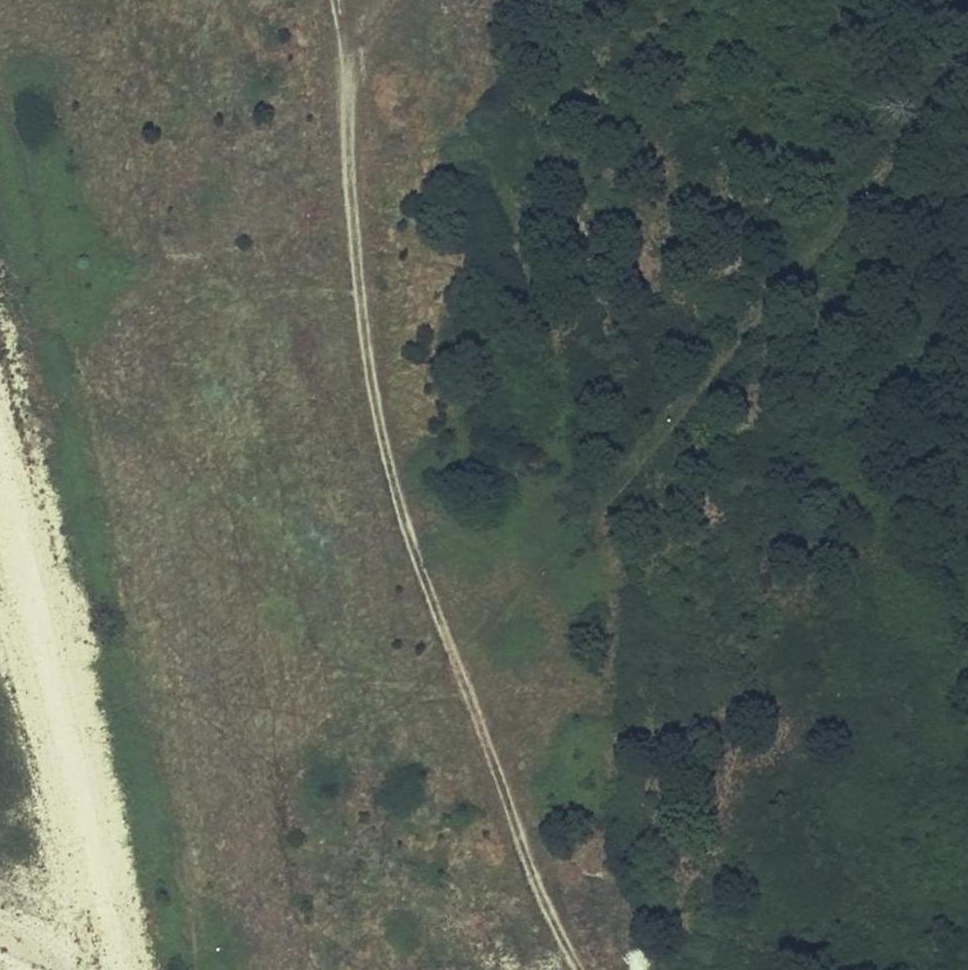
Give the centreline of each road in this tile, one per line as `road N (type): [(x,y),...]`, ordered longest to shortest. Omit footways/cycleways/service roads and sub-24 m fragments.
road 1 (track): [(584,969),(523,839),(386,433),(361,303),(340,0)]

